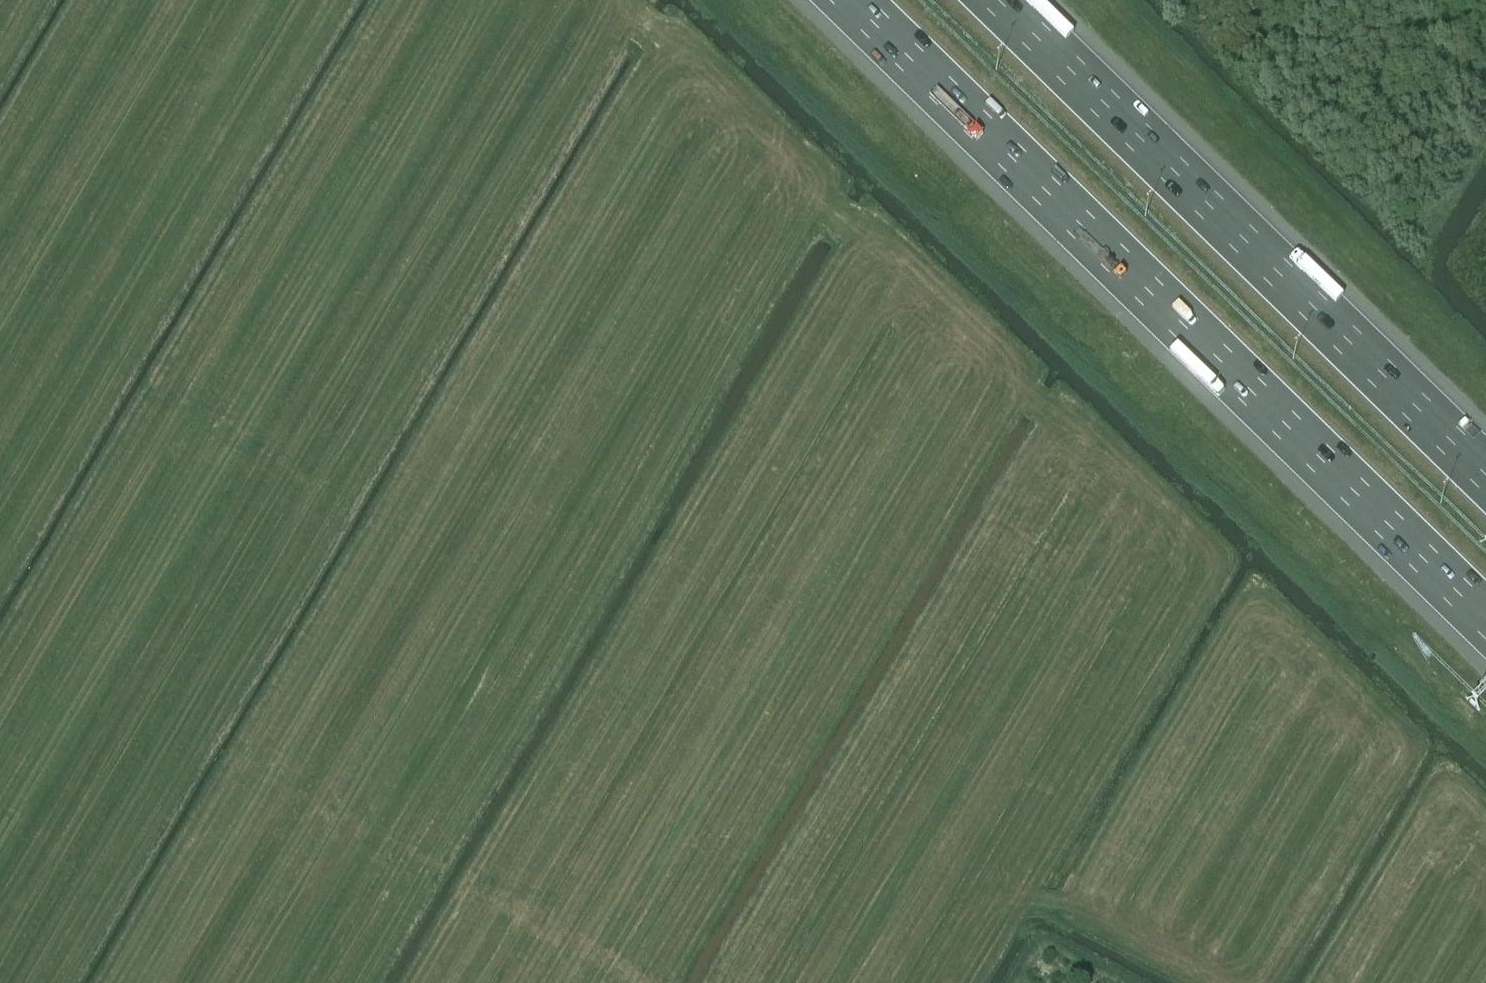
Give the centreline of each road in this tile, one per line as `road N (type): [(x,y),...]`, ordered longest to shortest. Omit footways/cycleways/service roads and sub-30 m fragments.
road 1 (motorway): [(851,0),(1485,621)]
road 2 (motorway): [(1485,476),(998,0)]

